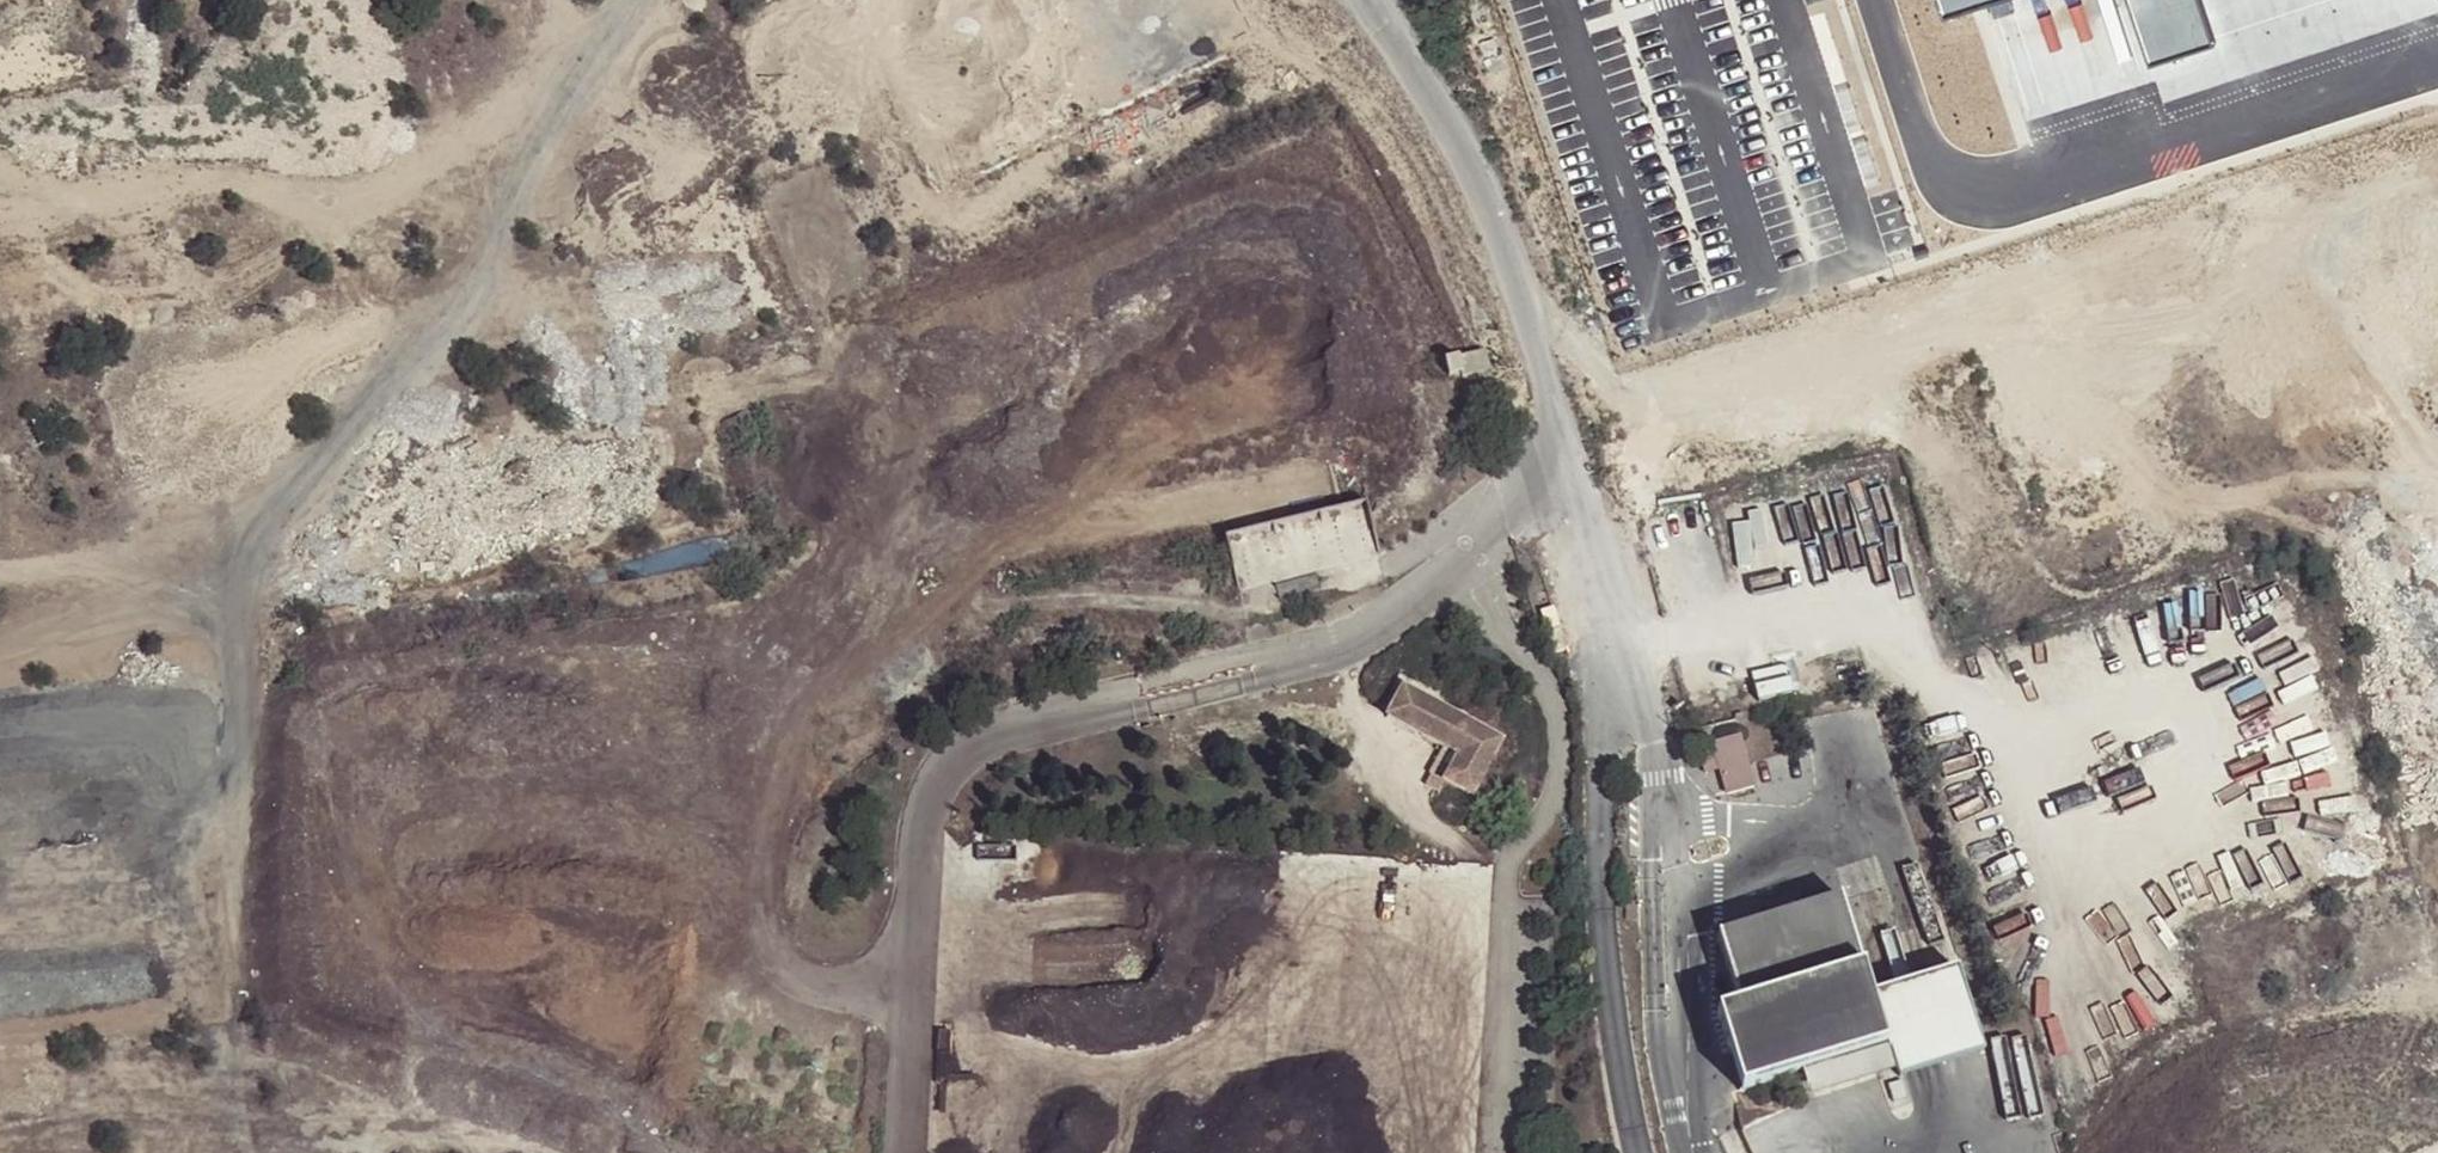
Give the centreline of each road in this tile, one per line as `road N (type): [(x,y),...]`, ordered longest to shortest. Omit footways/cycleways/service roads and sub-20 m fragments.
road 1 (unclassified): [(1655,742),(1490,201),(1464,144),(1373,0)]

